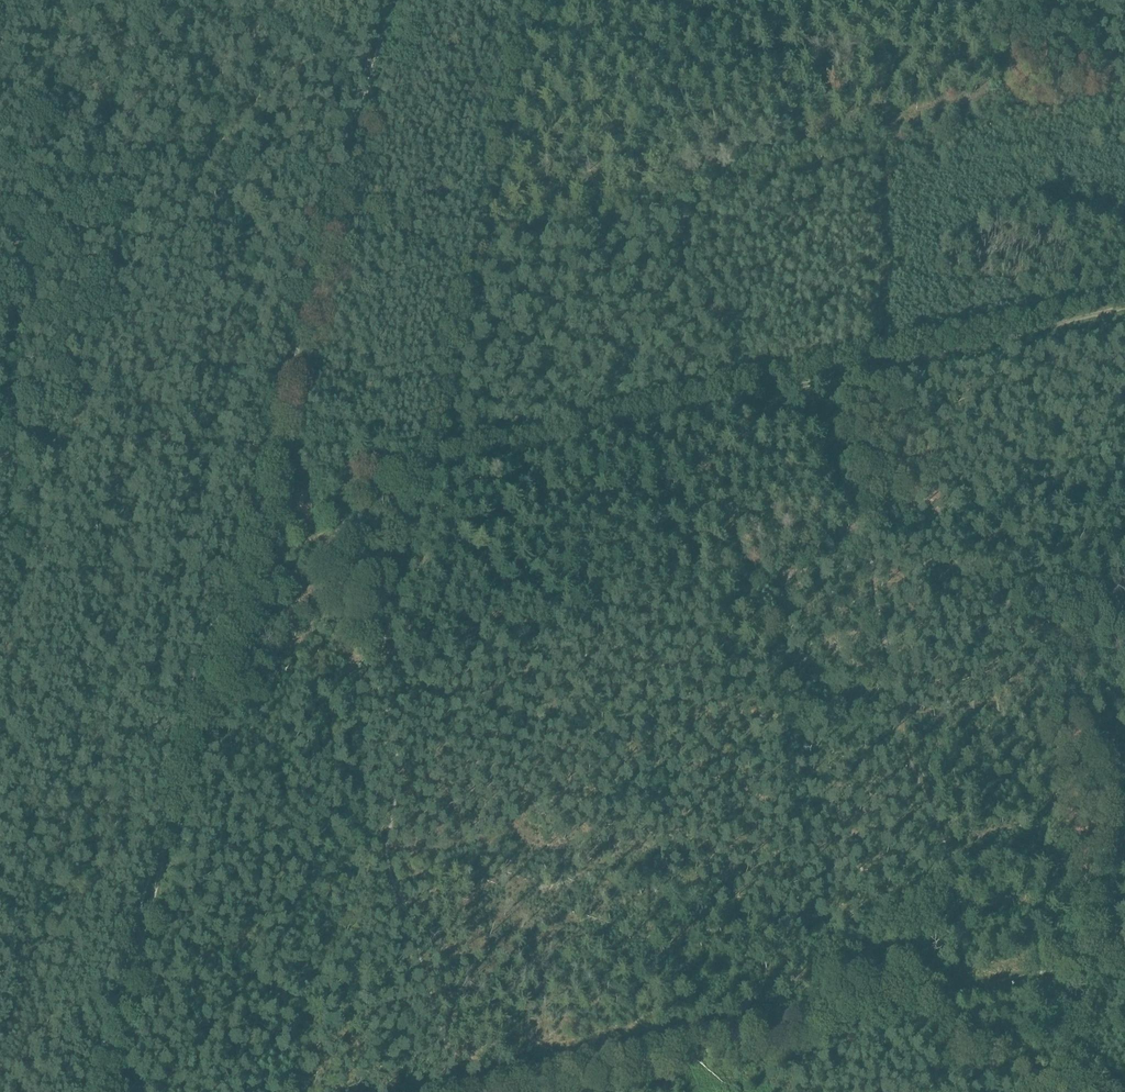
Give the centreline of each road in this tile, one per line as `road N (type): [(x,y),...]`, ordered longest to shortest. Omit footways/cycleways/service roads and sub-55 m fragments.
road 1 (track): [(100,1091),(388,0)]
road 2 (track): [(264,436),(451,468),(1124,308)]
road 3 (track): [(487,237),(1124,92)]
road 4 (track): [(1124,958),(563,1091)]
road 5 (track): [(373,674),(866,536)]
road 6 (track): [(902,736),(953,865),(956,993)]
road 7 (track): [(1124,836),(1114,960),(1082,1049),(1084,1091)]
road 8 (track): [(902,736),(866,536)]
road 9 (track): [(866,536),(834,380)]

